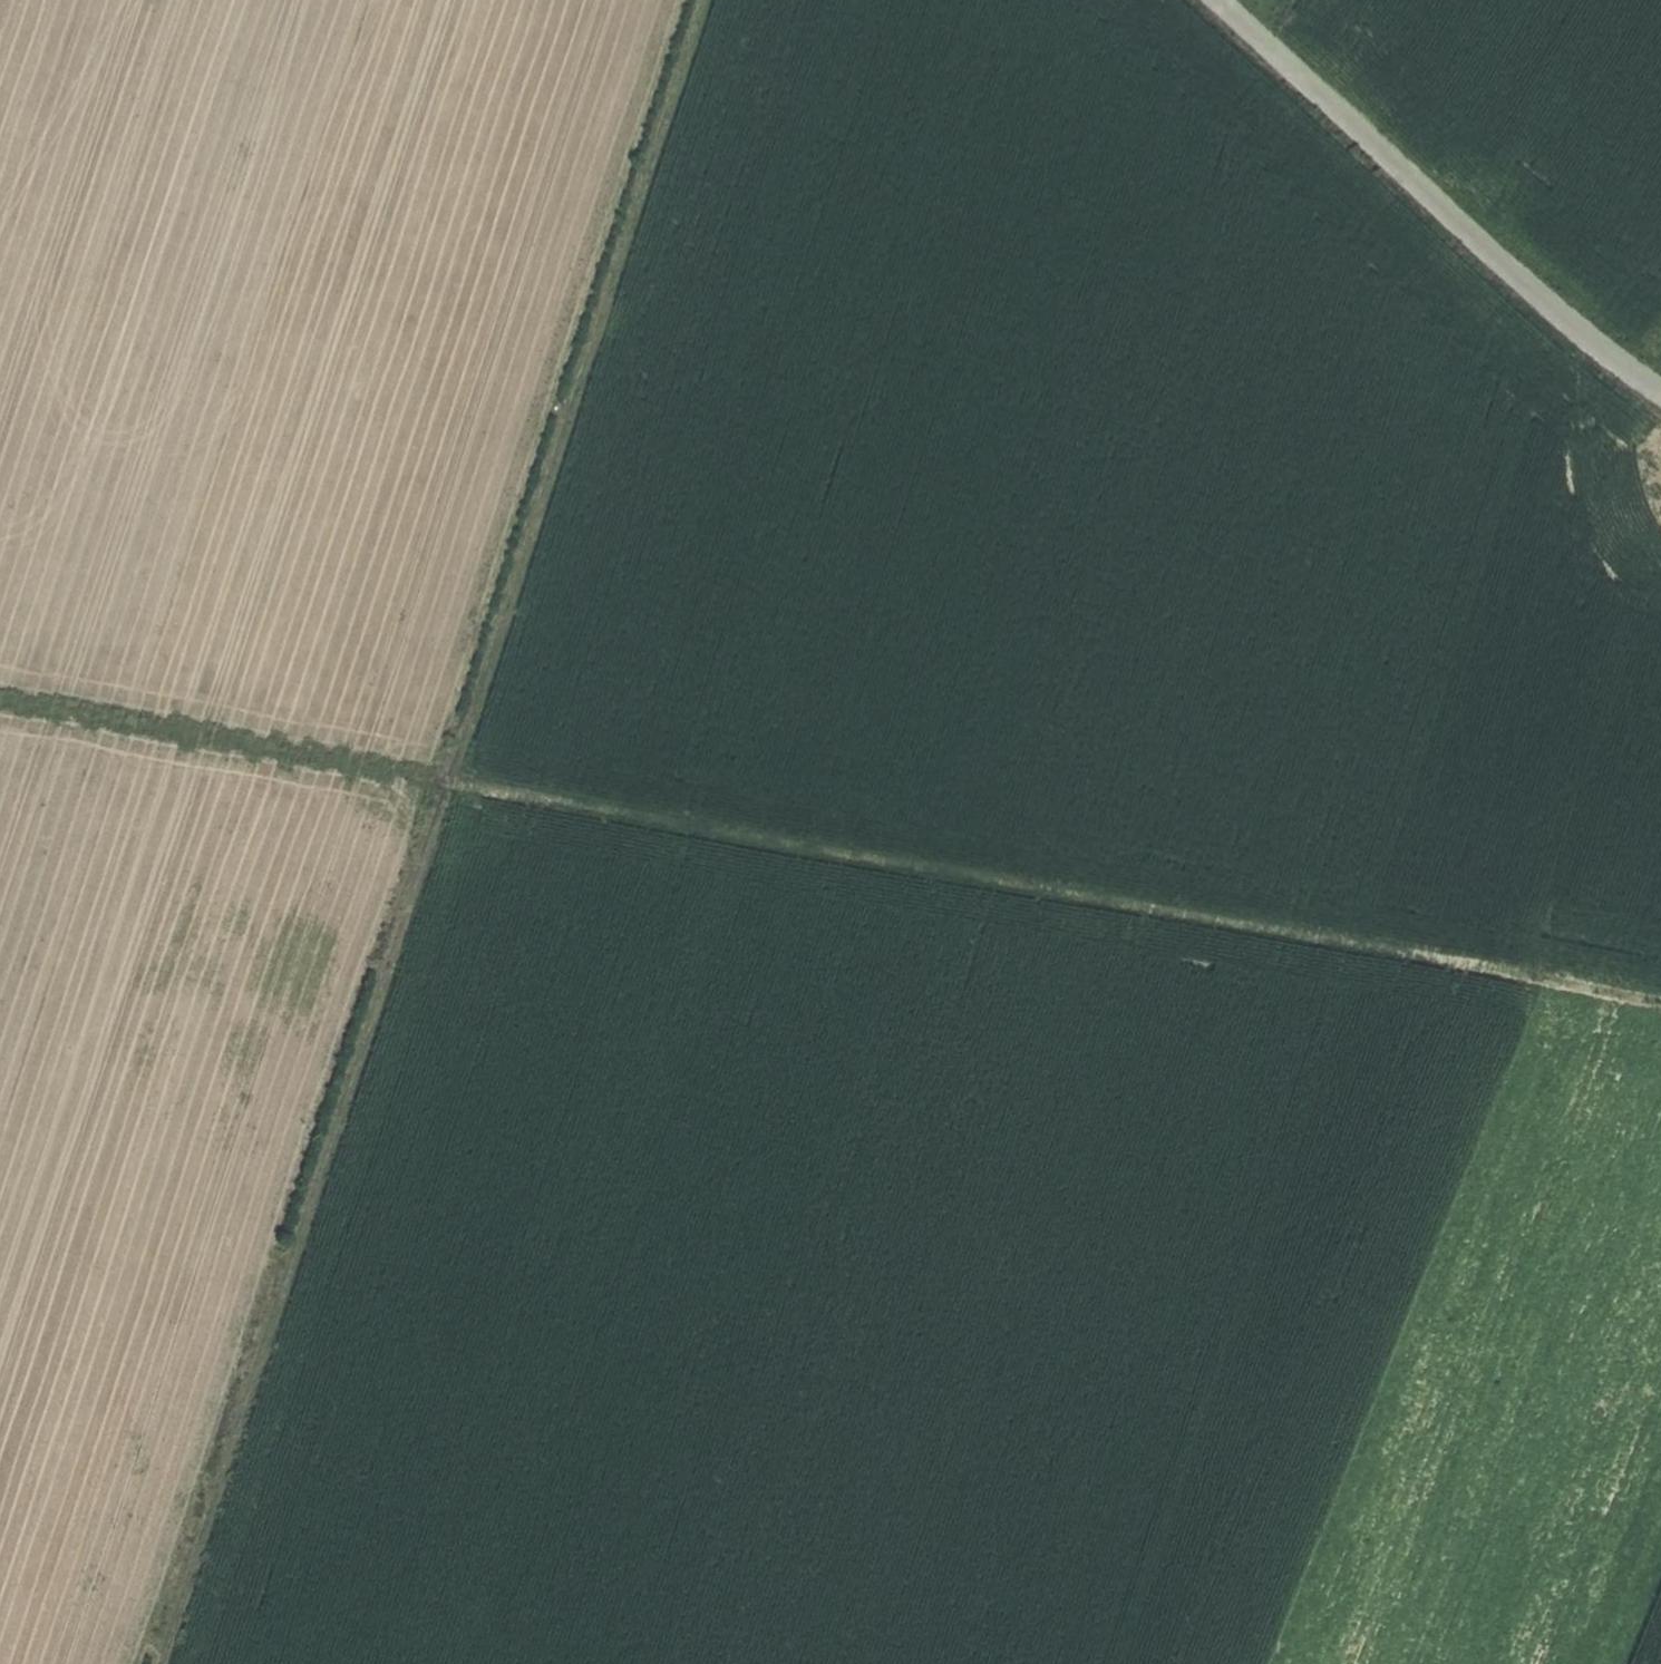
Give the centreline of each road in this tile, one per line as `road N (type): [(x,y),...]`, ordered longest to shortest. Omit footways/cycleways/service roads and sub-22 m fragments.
road 1 (track): [(164,1663),(705,0)]
road 2 (track): [(1660,393),(1533,293),(1213,0)]

